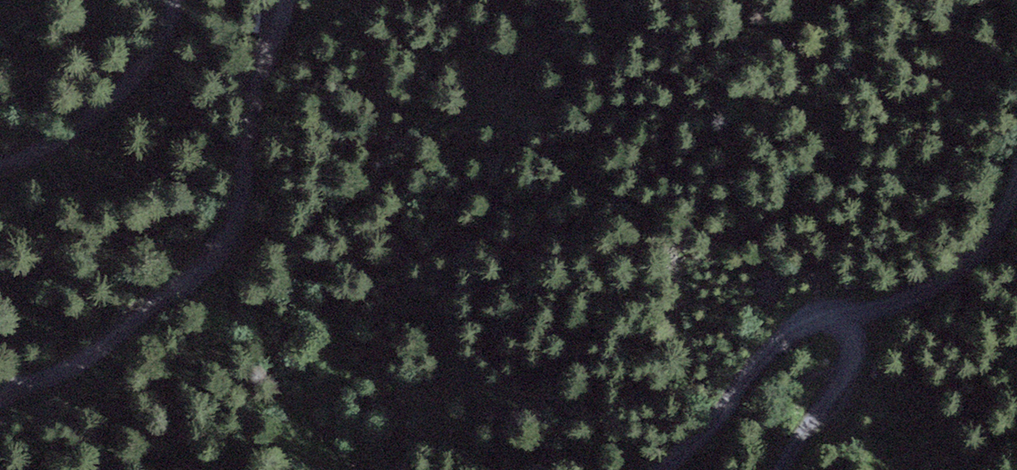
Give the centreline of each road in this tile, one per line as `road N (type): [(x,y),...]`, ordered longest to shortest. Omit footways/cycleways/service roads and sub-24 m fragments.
road 1 (track): [(307,0),(262,196),(207,271),(37,384),(0,422)]
road 2 (track): [(0,158),(144,92),(191,0)]
road 3 (track): [(662,469),(725,411),(790,326),(850,318)]
road 4 (track): [(850,318),(914,295),(954,270),(981,246),(1016,182)]
road 5 (track): [(779,469),(837,387),(850,358),(850,318)]

